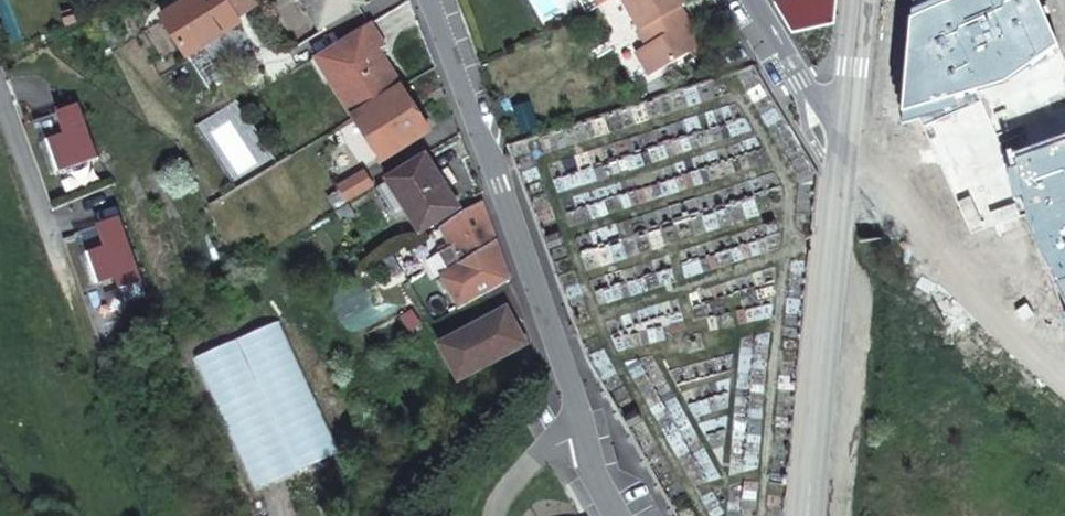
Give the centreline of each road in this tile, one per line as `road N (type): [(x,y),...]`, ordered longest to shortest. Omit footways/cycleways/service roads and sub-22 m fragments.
road 1 (residential): [(586,434),(429,0)]
road 2 (secondary): [(847,155),(808,515)]
road 3 (residential): [(847,155),(911,218),(997,327),(1064,382)]
road 4 (residential): [(847,155),(751,0)]
road 5 (secondary): [(863,0),(847,155)]

